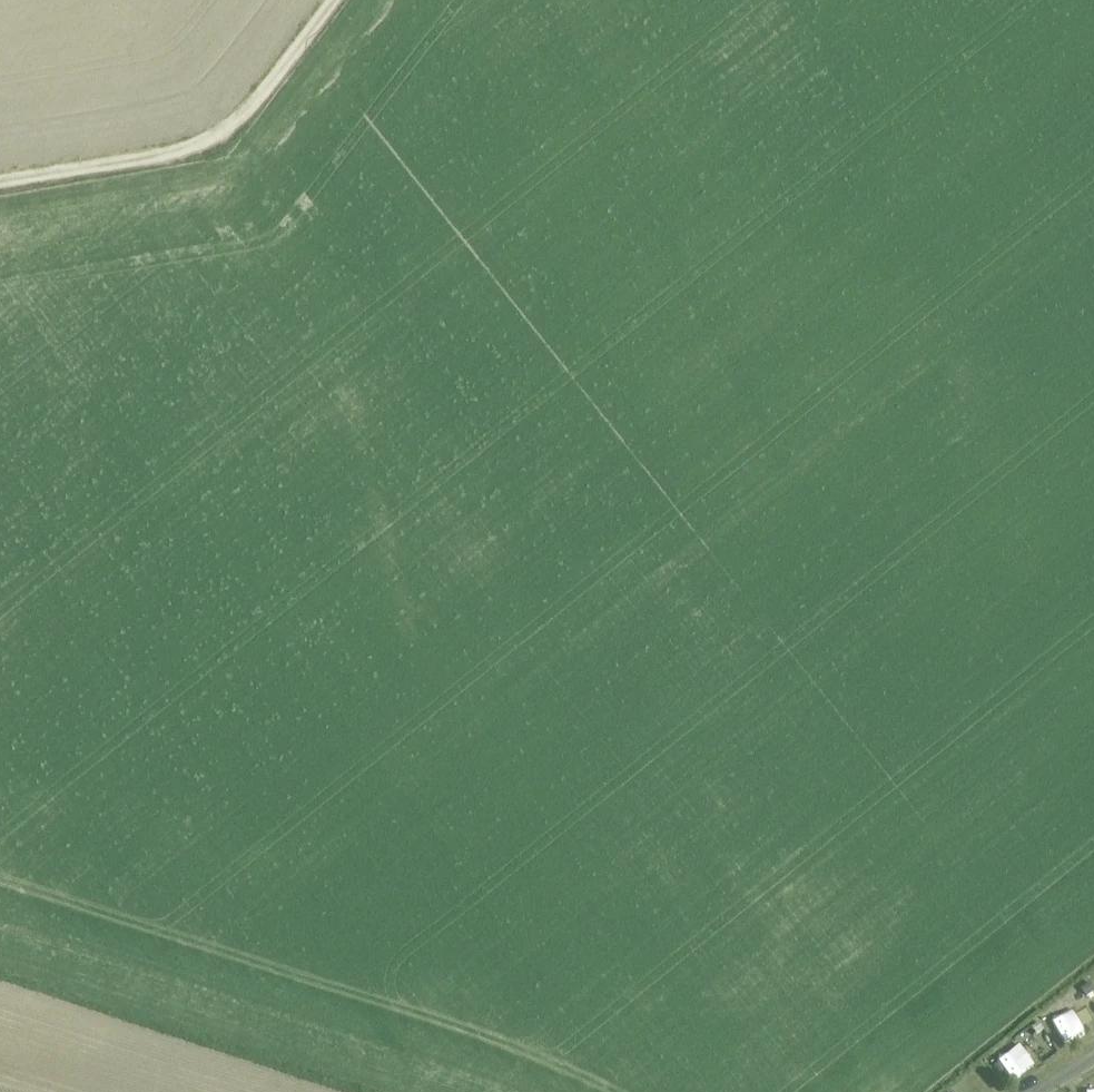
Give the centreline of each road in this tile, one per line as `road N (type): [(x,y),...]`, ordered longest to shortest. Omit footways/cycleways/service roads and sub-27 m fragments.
road 1 (track): [(0,183),(187,149),(229,131),(330,0)]
road 2 (track): [(361,1091),(0,975)]

